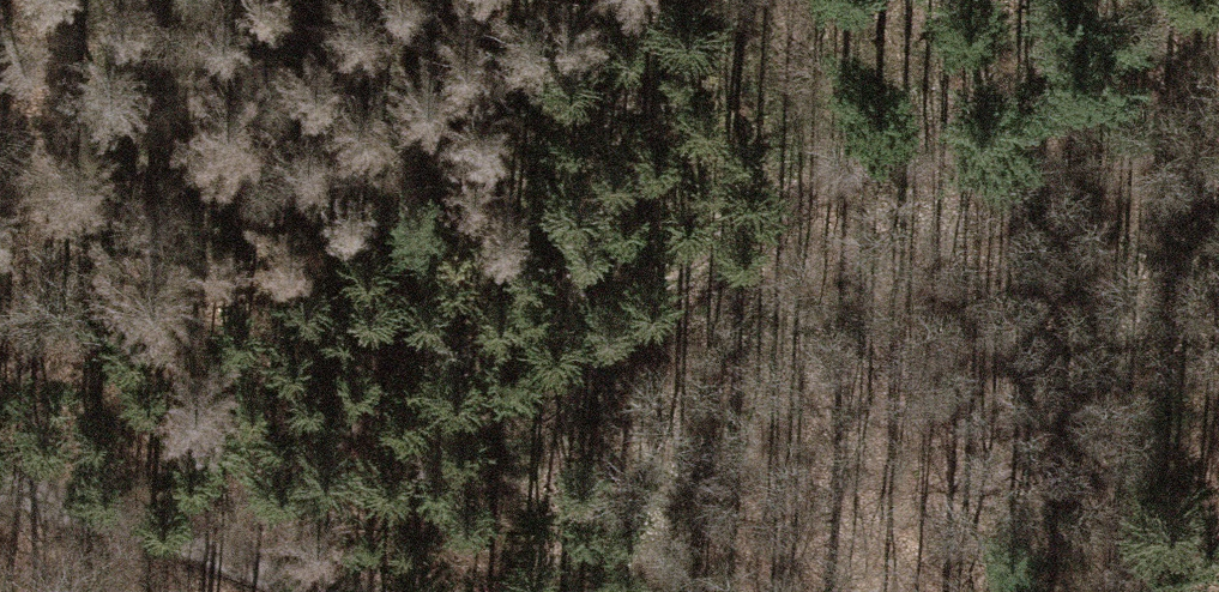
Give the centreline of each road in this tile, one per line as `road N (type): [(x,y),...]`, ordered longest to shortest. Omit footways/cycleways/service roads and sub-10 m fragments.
road 1 (track): [(115,536),(840,153),(1154,0)]
road 2 (track): [(115,536),(304,591)]
road 3 (track): [(801,0),(840,153)]
road 4 (track): [(0,489),(115,536)]

